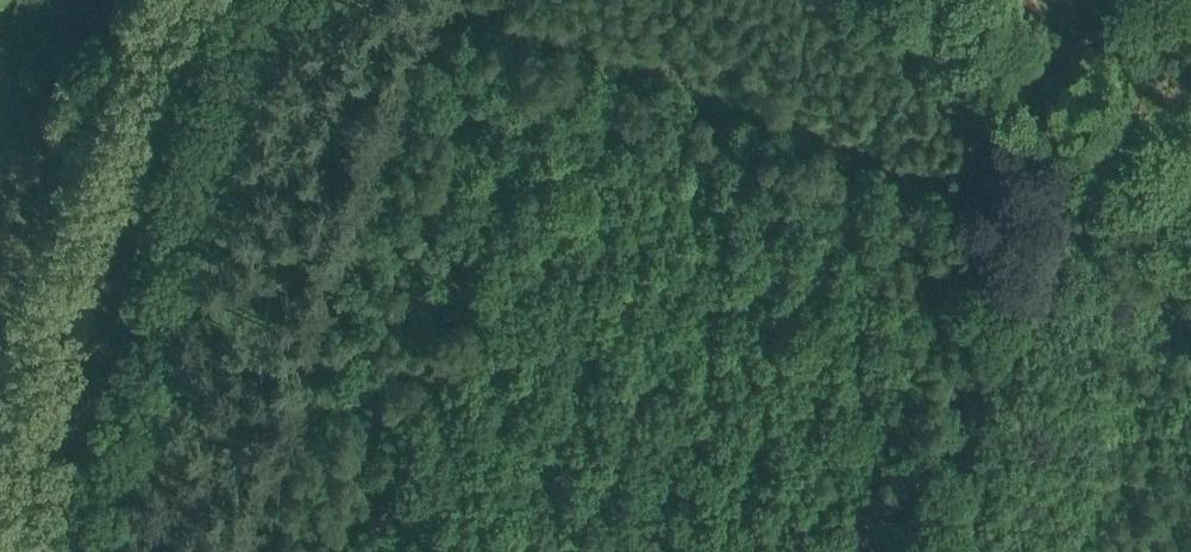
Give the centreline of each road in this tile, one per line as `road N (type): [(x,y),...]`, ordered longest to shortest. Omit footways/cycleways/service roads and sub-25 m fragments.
road 1 (track): [(129,168),(0,518)]
road 2 (unclassified): [(1190,210),(964,0)]
road 3 (unclassified): [(129,168),(180,0)]

